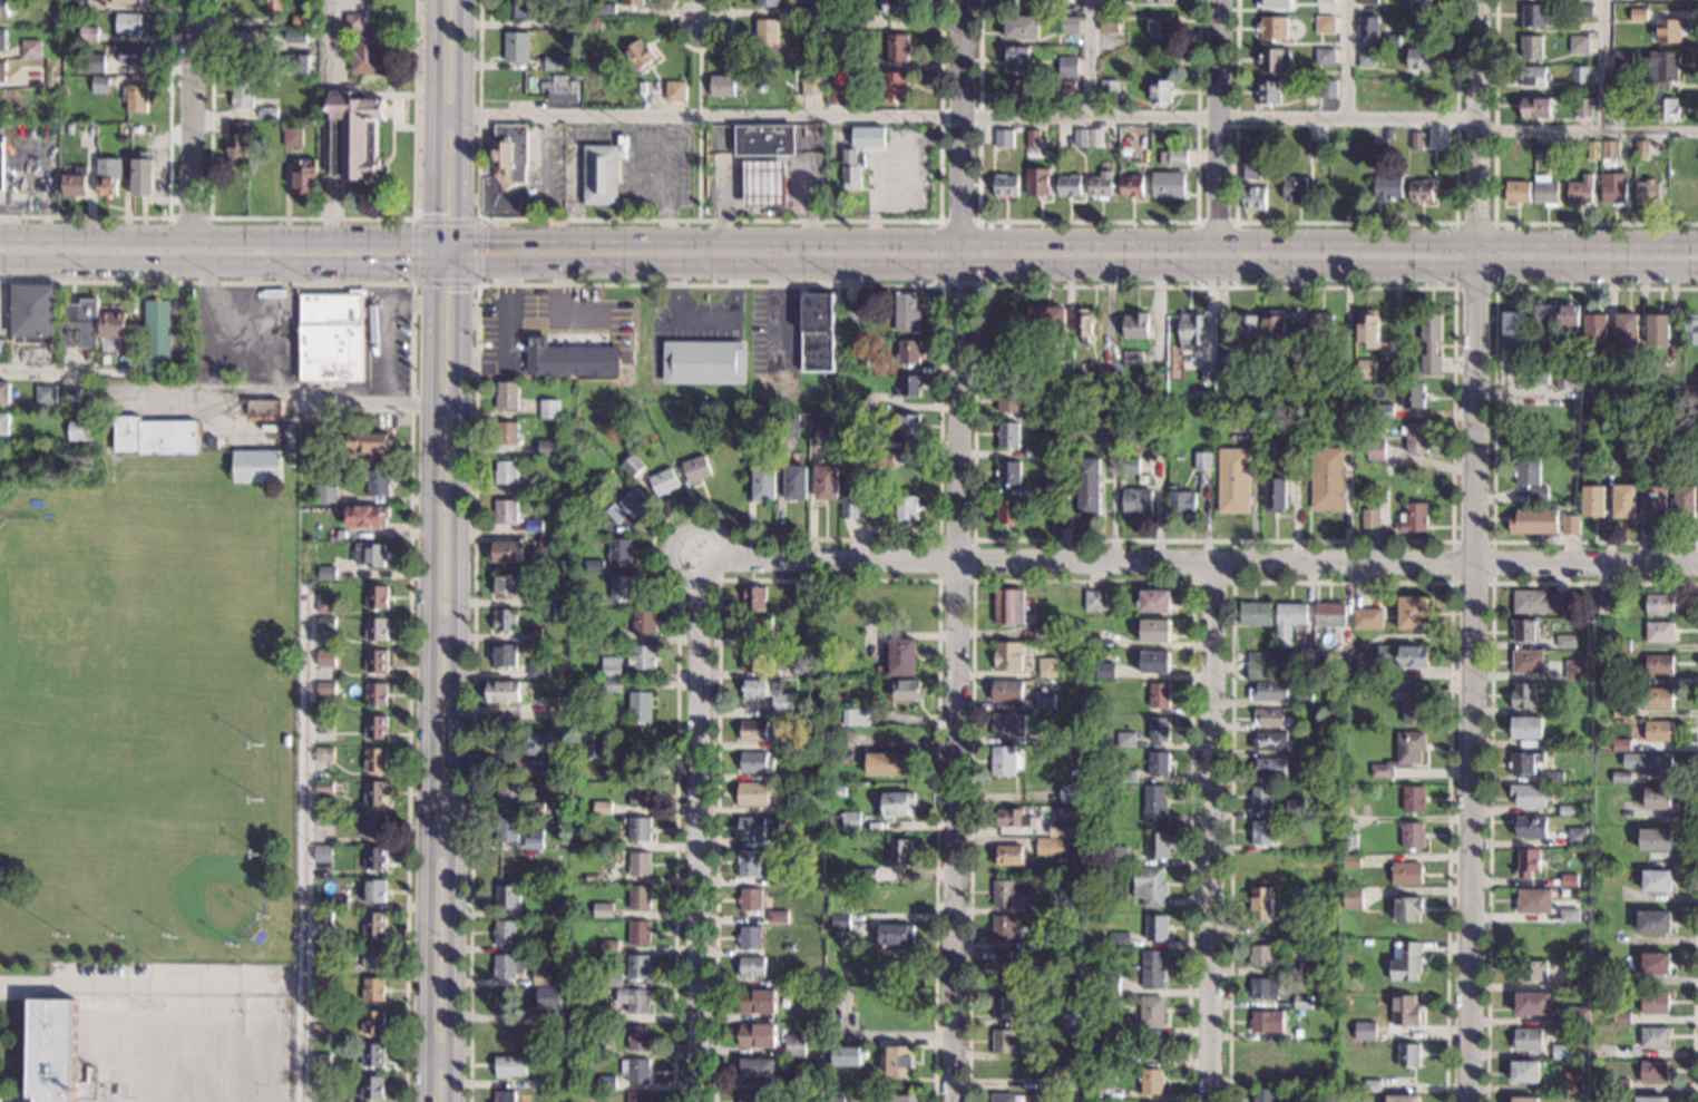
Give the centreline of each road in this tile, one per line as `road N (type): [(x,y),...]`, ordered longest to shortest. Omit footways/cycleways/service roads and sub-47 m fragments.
road 1 (tertiary): [(1697,245),(0,236)]
road 2 (tertiary): [(461,262),(1697,267)]
road 3 (residential): [(952,1101),(966,0)]
road 4 (residential): [(1475,0),(1466,1101)]
road 5 (residential): [(1697,562),(732,556),(710,566)]
road 6 (tertiary): [(456,1101),(461,262)]
road 7 (tertiary): [(433,263),(424,1101)]
road 8 (residential): [(694,1101),(696,587),(710,566)]
road 9 (residential): [(1209,1101),(1214,562)]
road 10 (tertiary): [(0,260),(433,263)]
road 11 (residential): [(1217,265),(1219,0)]
road 12 (tertiary): [(436,0),(433,263)]
road 13 (tertiary): [(461,262),(466,0)]
road 14 (residential): [(192,261),(193,0)]
road 15 (residential): [(732,556),(713,526),(694,524),(676,534),(676,573),(696,587)]

